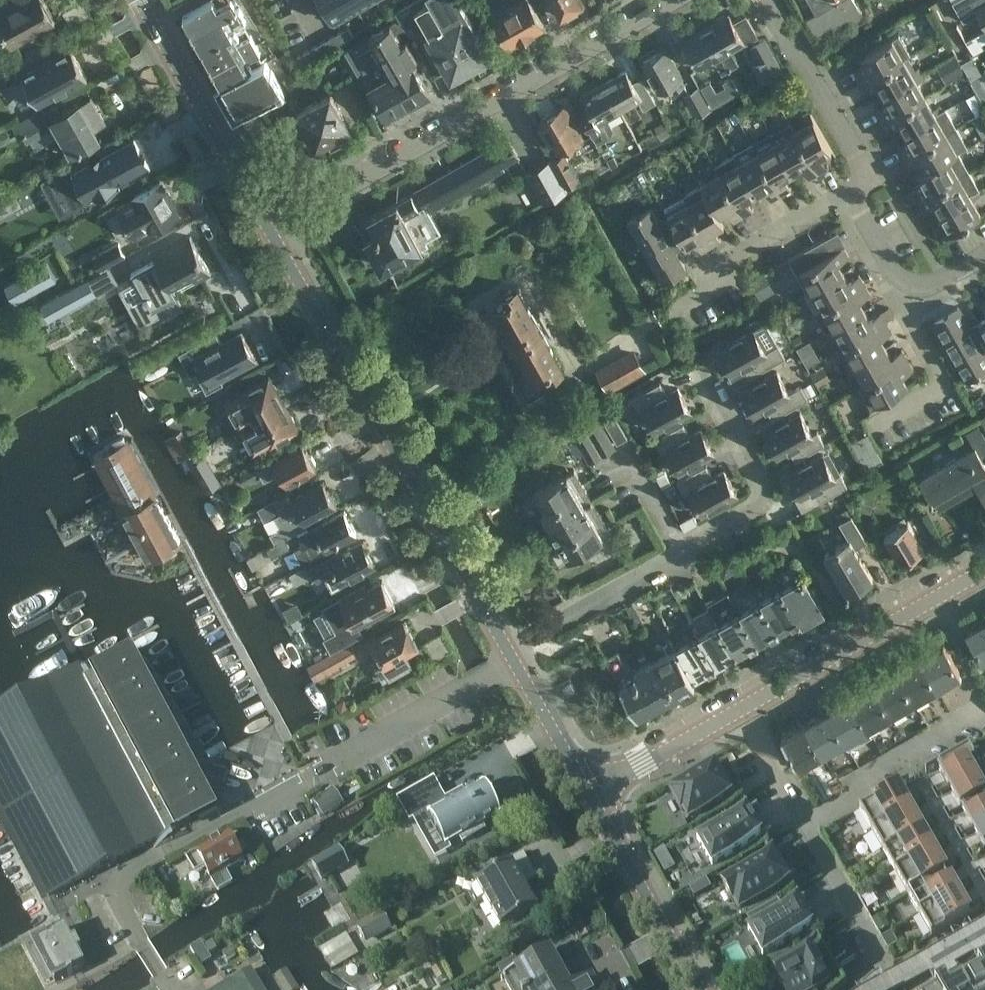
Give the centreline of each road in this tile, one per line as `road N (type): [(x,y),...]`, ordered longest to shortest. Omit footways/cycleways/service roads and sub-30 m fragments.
road 1 (unclassified): [(174,989),(108,882),(269,802),(513,657)]
road 2 (secondary): [(513,657),(273,229)]
road 3 (unclassified): [(273,229),(664,0)]
road 4 (residential): [(513,657),(765,508),(771,490),(700,372)]
road 5 (tertiary): [(744,705),(984,569)]
road 6 (secondary): [(273,229),(141,0)]
road 7 (residential): [(662,318),(725,284),(764,233),(850,187)]
road 8 (secondary): [(699,989),(588,795)]
road 9 (residential): [(850,187),(851,147),(769,0)]
road 10 (residential): [(807,821),(982,718)]
road 11 (residential): [(878,425),(947,386),(908,312),(901,279)]
road 12 (tertiary): [(588,795),(744,705)]
road 13 (residential): [(807,821),(881,961)]
road 14 (secondary): [(588,795),(513,657)]
road 15 (residential): [(744,705),(807,821)]

